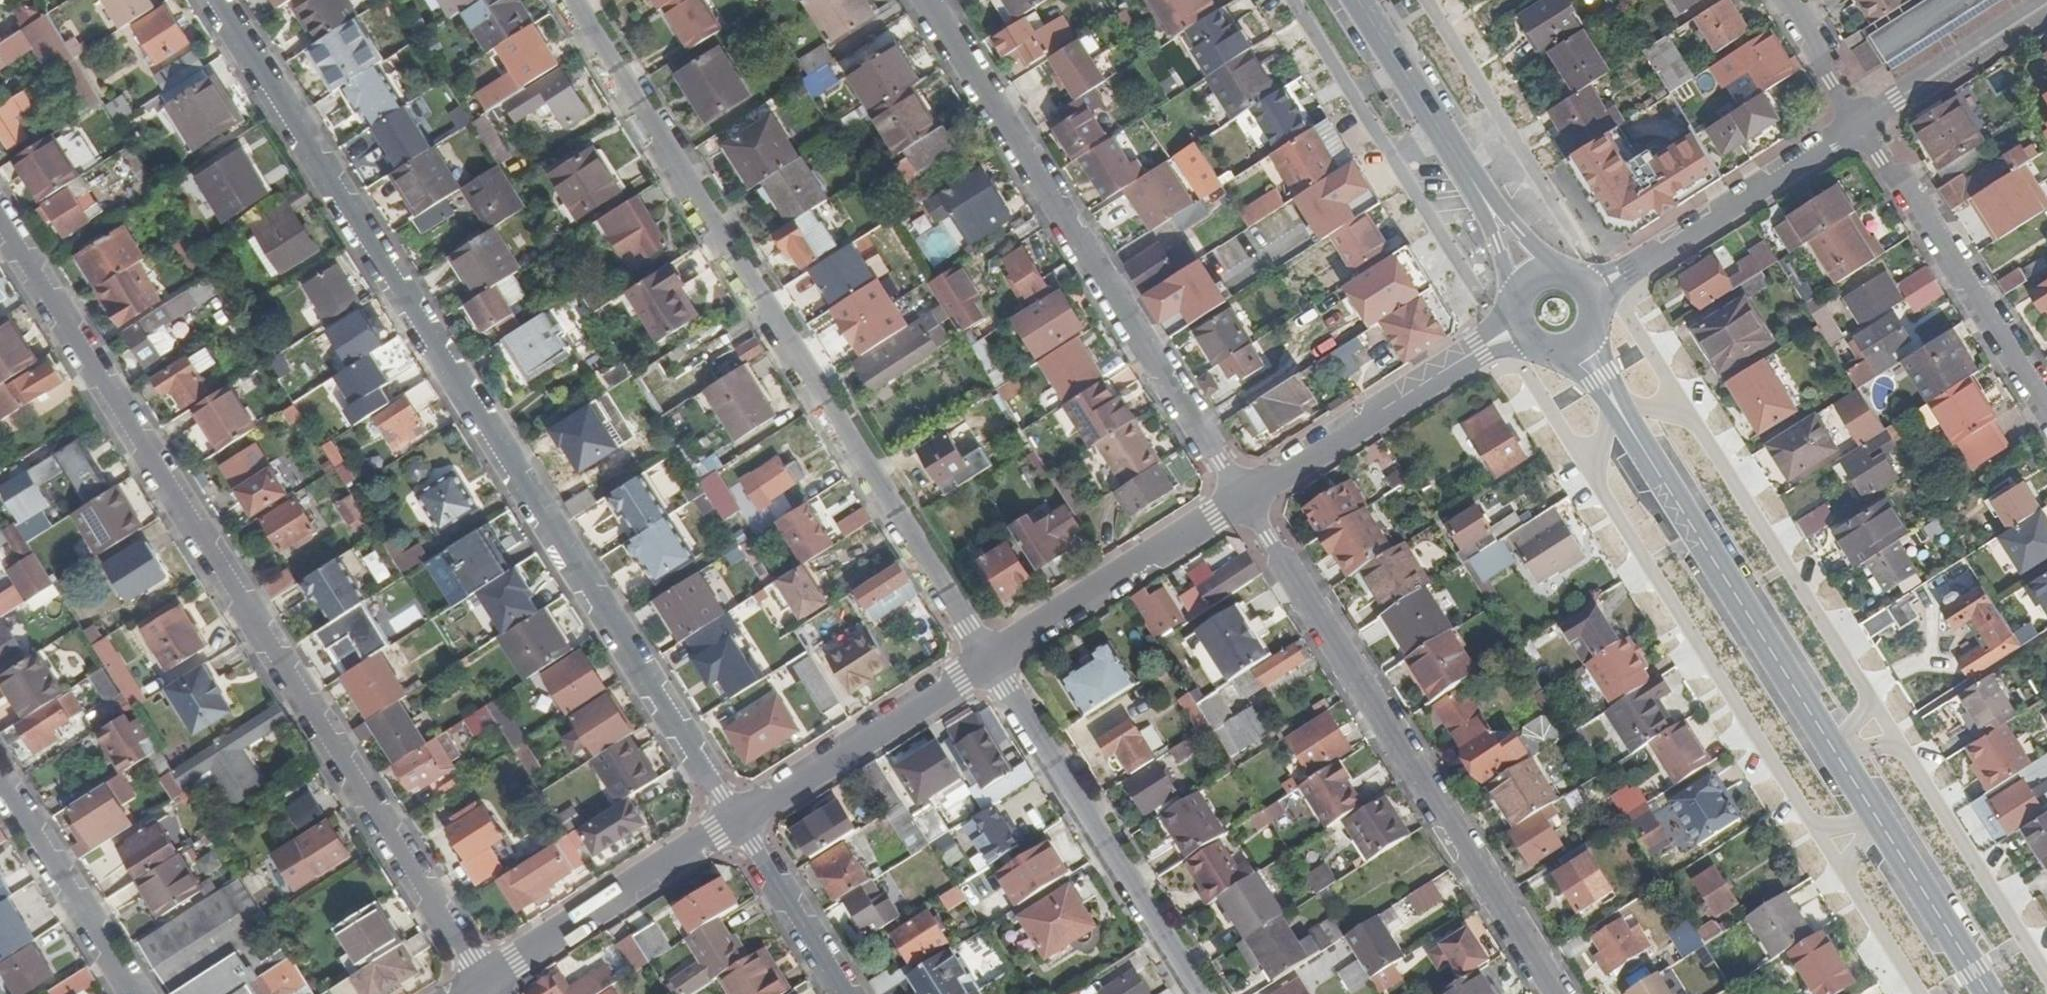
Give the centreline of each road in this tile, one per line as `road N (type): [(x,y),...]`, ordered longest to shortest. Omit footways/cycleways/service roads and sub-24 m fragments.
road 1 (residential): [(217,0),(734,819)]
road 2 (residential): [(483,982),(0,208)]
road 3 (residential): [(2046,979),(1646,353),(1606,333)]
road 4 (residential): [(1502,338),(1785,800),(1920,993)]
road 5 (residential): [(986,659),(574,0)]
road 6 (tertiary): [(1989,993),(1588,356)]
road 7 (residential): [(926,0),(1242,498)]
road 8 (residential): [(1557,993),(1242,498)]
road 9 (residential): [(1288,0),(1502,338)]
road 10 (residential): [(986,659),(1201,993)]
road 11 (residential): [(1625,276),(1598,267),(1425,0)]
road 12 (residential): [(1863,123),(2046,408)]
road 13 (tertiary): [(1533,272),(1360,0)]
road 14 (residential): [(1502,338),(1242,498)]
road 15 (residential): [(1242,498),(986,659)]
road 16 (residential): [(734,819),(483,982)]
road 17 (residential): [(986,659),(734,819)]
road 18 (residential): [(1625,276),(1863,123)]
road 19 (residential): [(0,779),(139,993)]
road 20 (residential): [(1863,123),(2046,3)]
road 21 (residential): [(846,993),(734,819)]
road 22 (residential): [(1863,123),(1784,0)]

